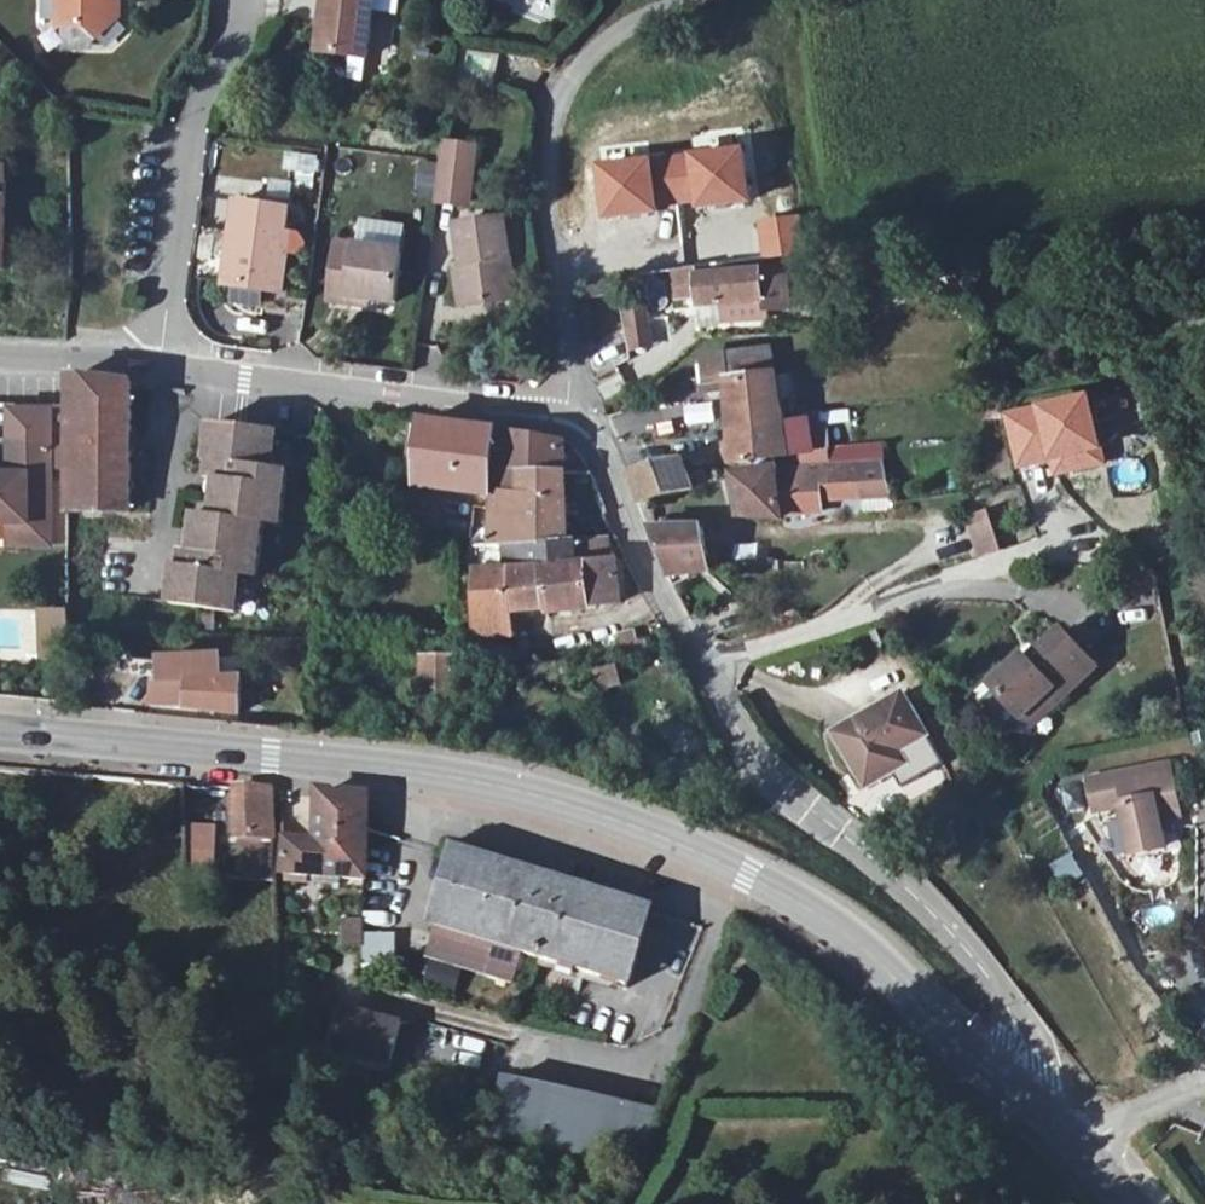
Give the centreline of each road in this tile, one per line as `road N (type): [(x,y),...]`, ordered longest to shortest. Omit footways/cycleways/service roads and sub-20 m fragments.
road 1 (secondary): [(1011,1086),(836,924),(599,807),(491,777),(373,760),(0,725)]
road 2 (residential): [(572,426),(602,451),(713,700),(753,761),(974,956),(1017,1020),(1021,1063),(1011,1086)]
road 3 (residential): [(572,426),(545,120),(561,55),(603,23),(667,0)]
road 4 (residential): [(157,370),(572,426)]
road 5 (residential): [(157,370),(192,103),(241,0)]
road 6 (residential): [(0,358),(157,370)]
road 7 (residential): [(1204,1087),(1086,1150)]

